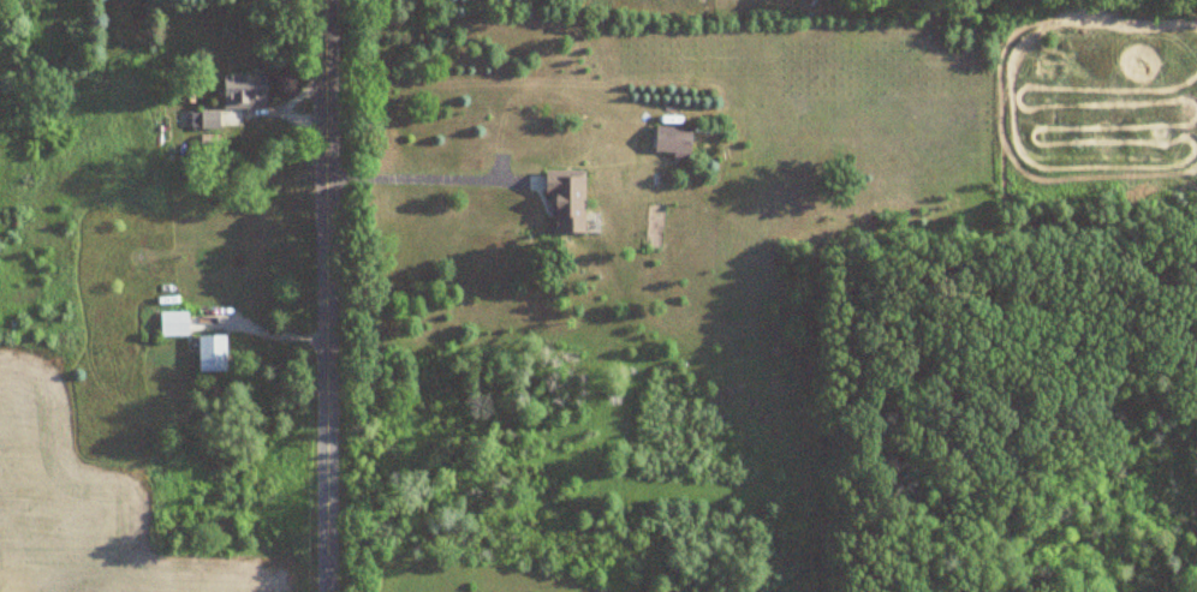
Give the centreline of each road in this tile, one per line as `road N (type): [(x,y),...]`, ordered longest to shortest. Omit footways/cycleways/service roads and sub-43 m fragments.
road 1 (residential): [(328,591),(327,0)]

